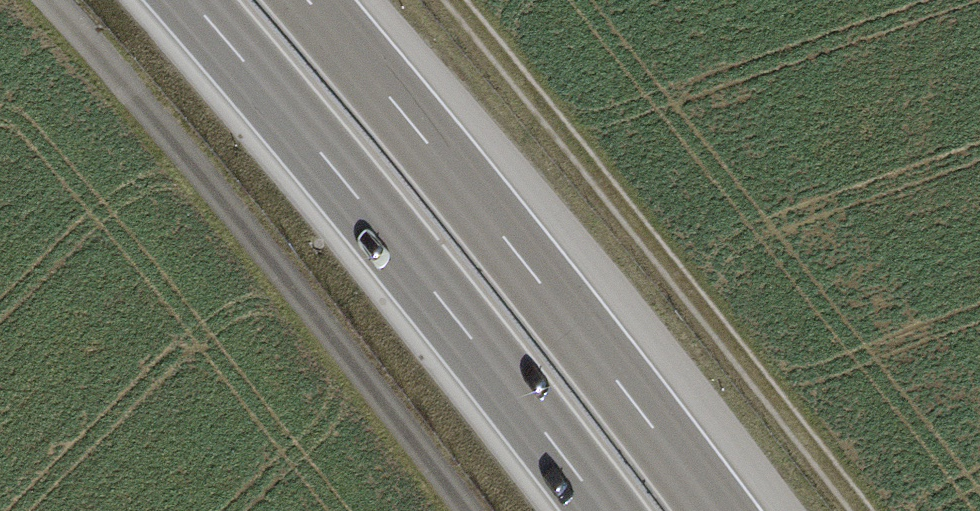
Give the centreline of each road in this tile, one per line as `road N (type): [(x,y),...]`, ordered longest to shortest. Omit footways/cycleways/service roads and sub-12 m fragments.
road 1 (track): [(856,510),(730,347),(435,0)]
road 2 (track): [(465,510),(44,0)]
road 3 (motorway): [(188,0),(457,322),(601,510)]
road 4 (motorway): [(718,510),(311,0)]

